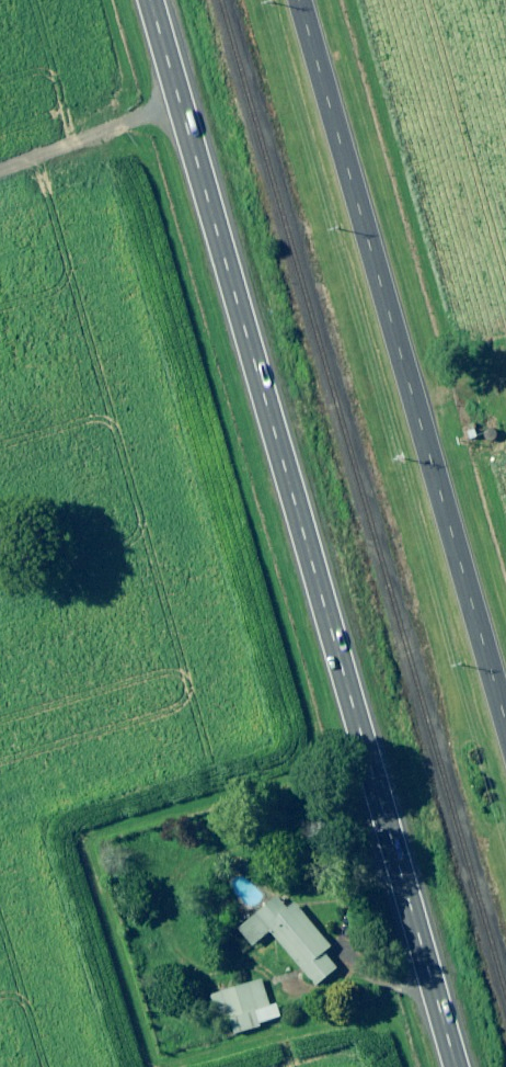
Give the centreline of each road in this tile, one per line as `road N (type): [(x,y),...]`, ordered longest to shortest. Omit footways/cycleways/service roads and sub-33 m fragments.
road 1 (primary): [(137,0),(448,1066)]
road 2 (tertiary): [(307,0),(505,694)]
road 3 (track): [(168,106),(0,166)]

